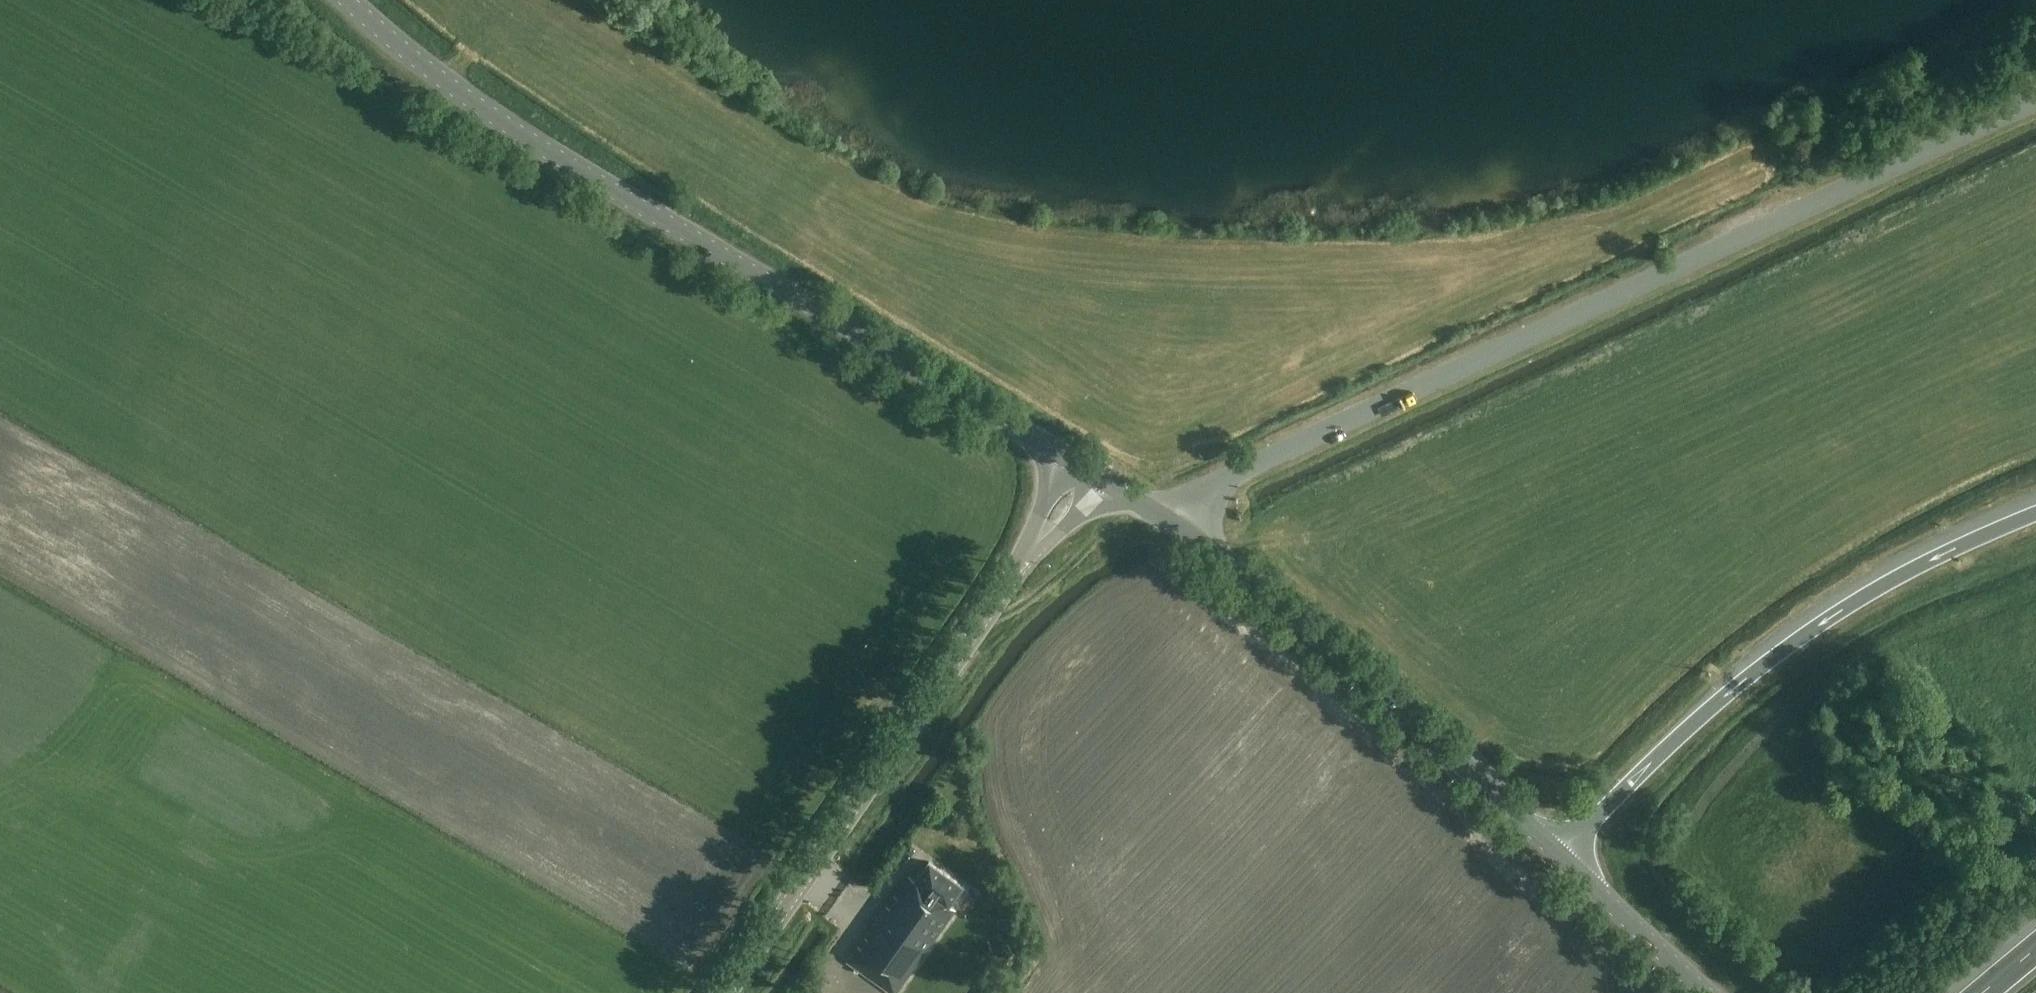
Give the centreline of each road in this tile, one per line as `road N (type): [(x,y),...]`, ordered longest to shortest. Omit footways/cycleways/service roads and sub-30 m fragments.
road 1 (unclassified): [(1176,527),(1208,495),(1261,461),(2035,99)]
road 2 (tertiary): [(1084,469),(518,131),(349,0)]
road 3 (tertiary): [(725,992),(1084,469)]
road 4 (motorway): [(2035,514),(1882,585),(1793,643),(1724,697),(1558,855)]
road 5 (tertiary): [(1558,855),(1388,693),(1176,527)]
road 6 (secondary): [(1705,992),(1558,855)]

